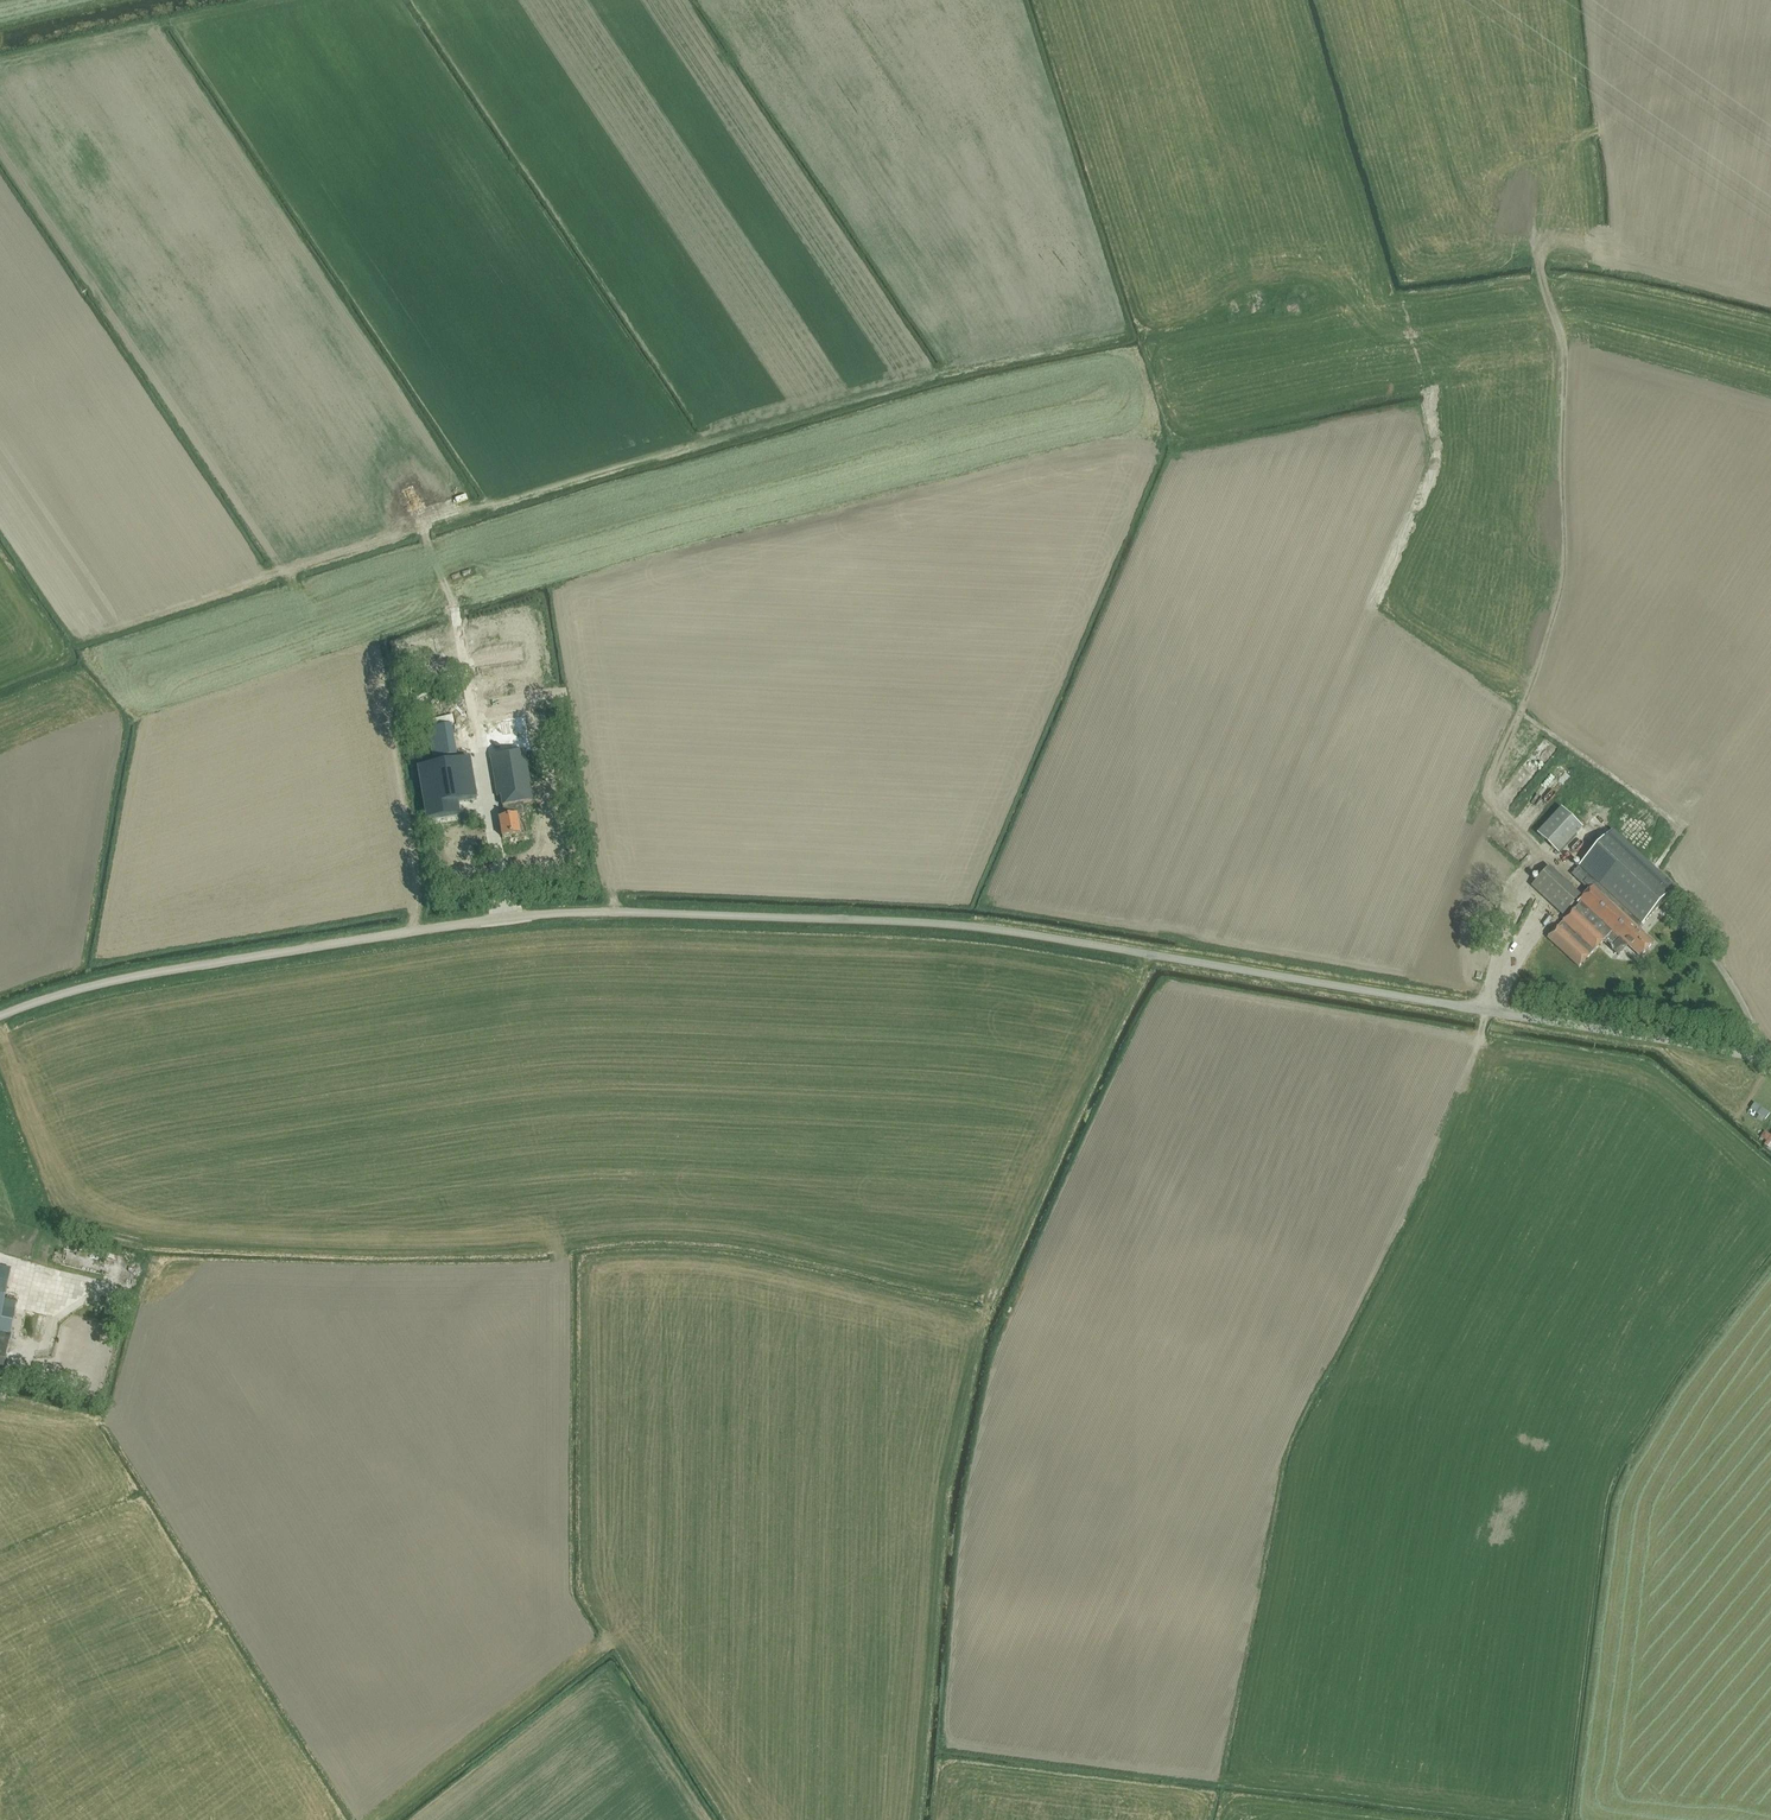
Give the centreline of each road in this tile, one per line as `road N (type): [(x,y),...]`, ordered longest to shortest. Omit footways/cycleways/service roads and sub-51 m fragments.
road 1 (unclassified): [(1770,1060),(1002,929),(628,912),(498,917),(161,971),(0,1015)]

